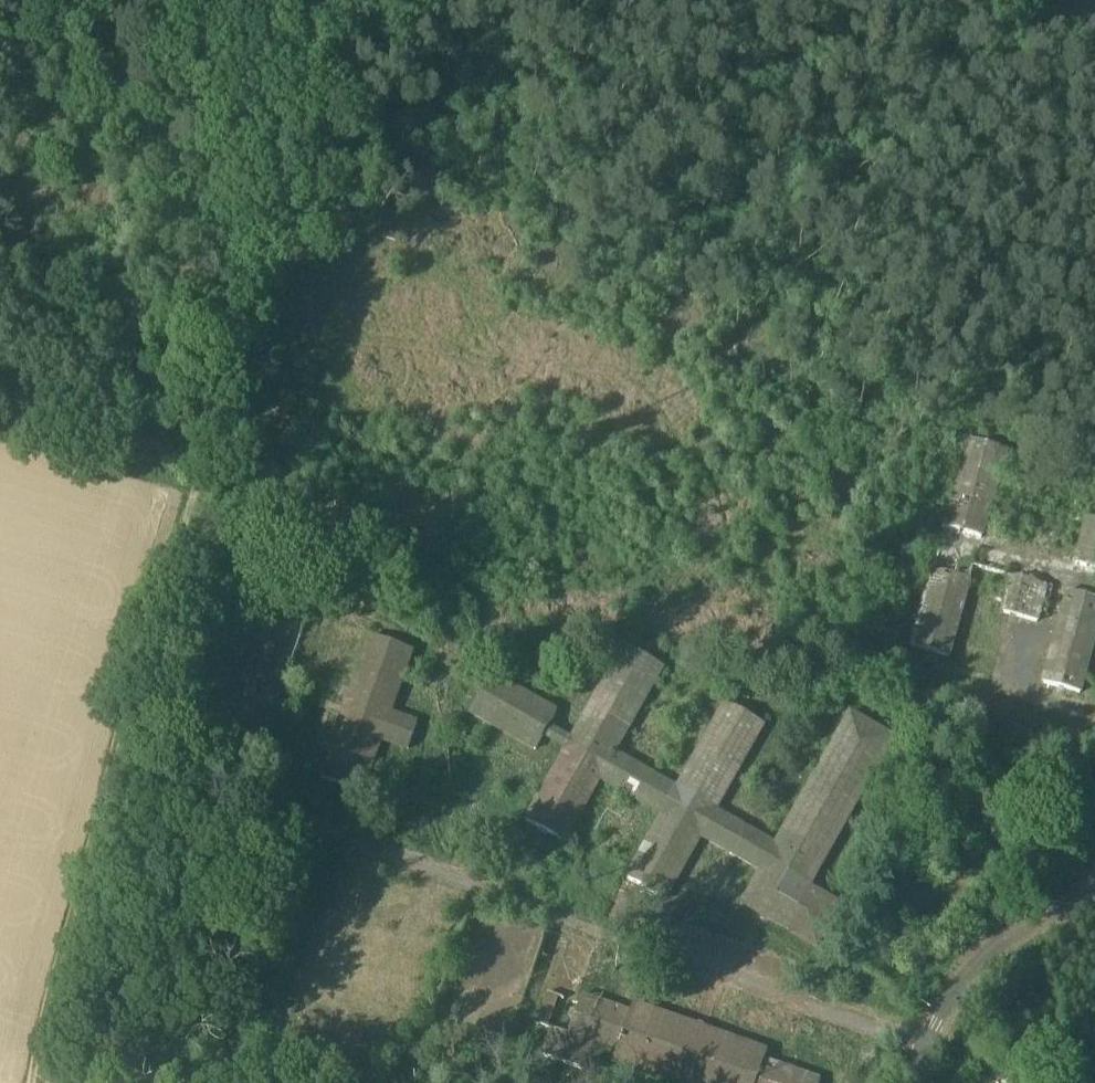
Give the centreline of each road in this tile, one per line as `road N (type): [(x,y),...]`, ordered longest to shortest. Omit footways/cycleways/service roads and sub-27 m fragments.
road 1 (track): [(346,0),(196,494),(36,1082)]

